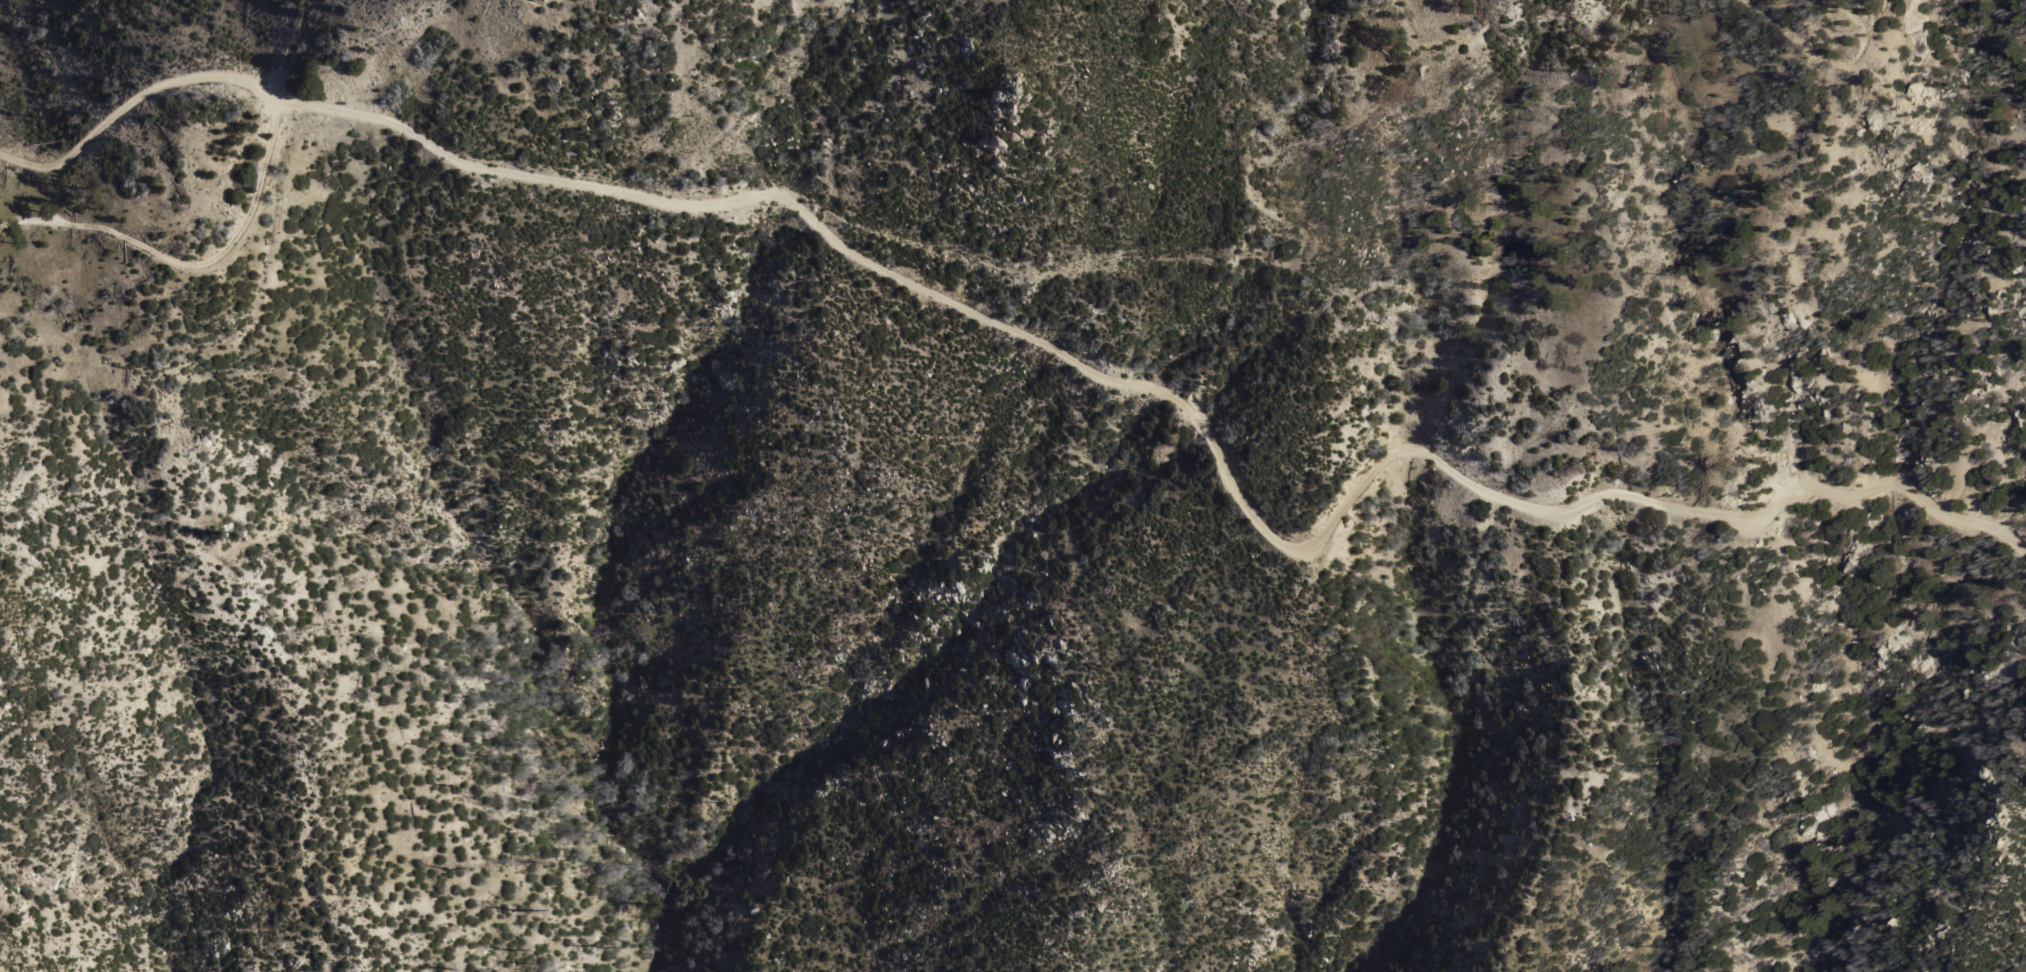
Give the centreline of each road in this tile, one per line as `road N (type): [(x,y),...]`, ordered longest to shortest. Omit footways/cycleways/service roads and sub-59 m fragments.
road 1 (track): [(2025,550),(1921,496),(1877,488),(1738,519),(1601,499),(1539,509),(1426,452),(1374,472),(1314,545),(1263,525),(1213,431),(1164,390),(1105,382),(847,252),(785,195),(707,209),(567,184),(462,159),(388,118),(227,80),(157,92),(86,150),(31,165),(0,155)]
road 2 (track): [(280,93),(242,233),(202,268),(96,229),(40,221),(0,237)]

